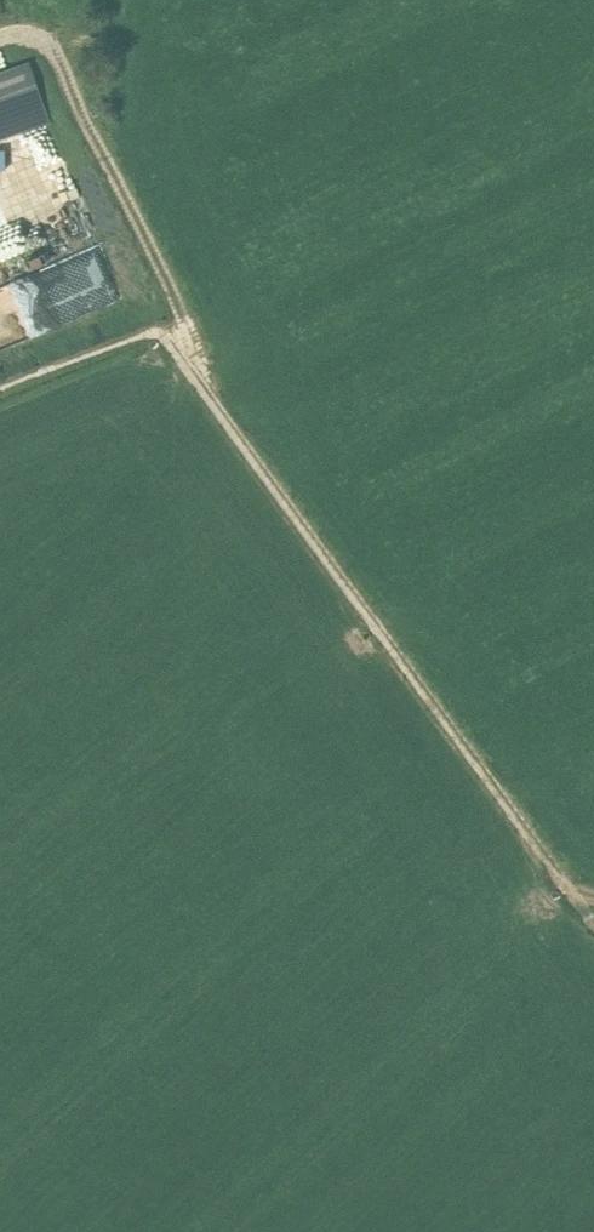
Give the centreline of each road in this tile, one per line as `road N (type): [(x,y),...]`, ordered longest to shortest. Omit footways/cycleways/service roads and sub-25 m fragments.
road 1 (track): [(585,910),(179,346),(182,319),(65,81),(22,31),(0,34)]

